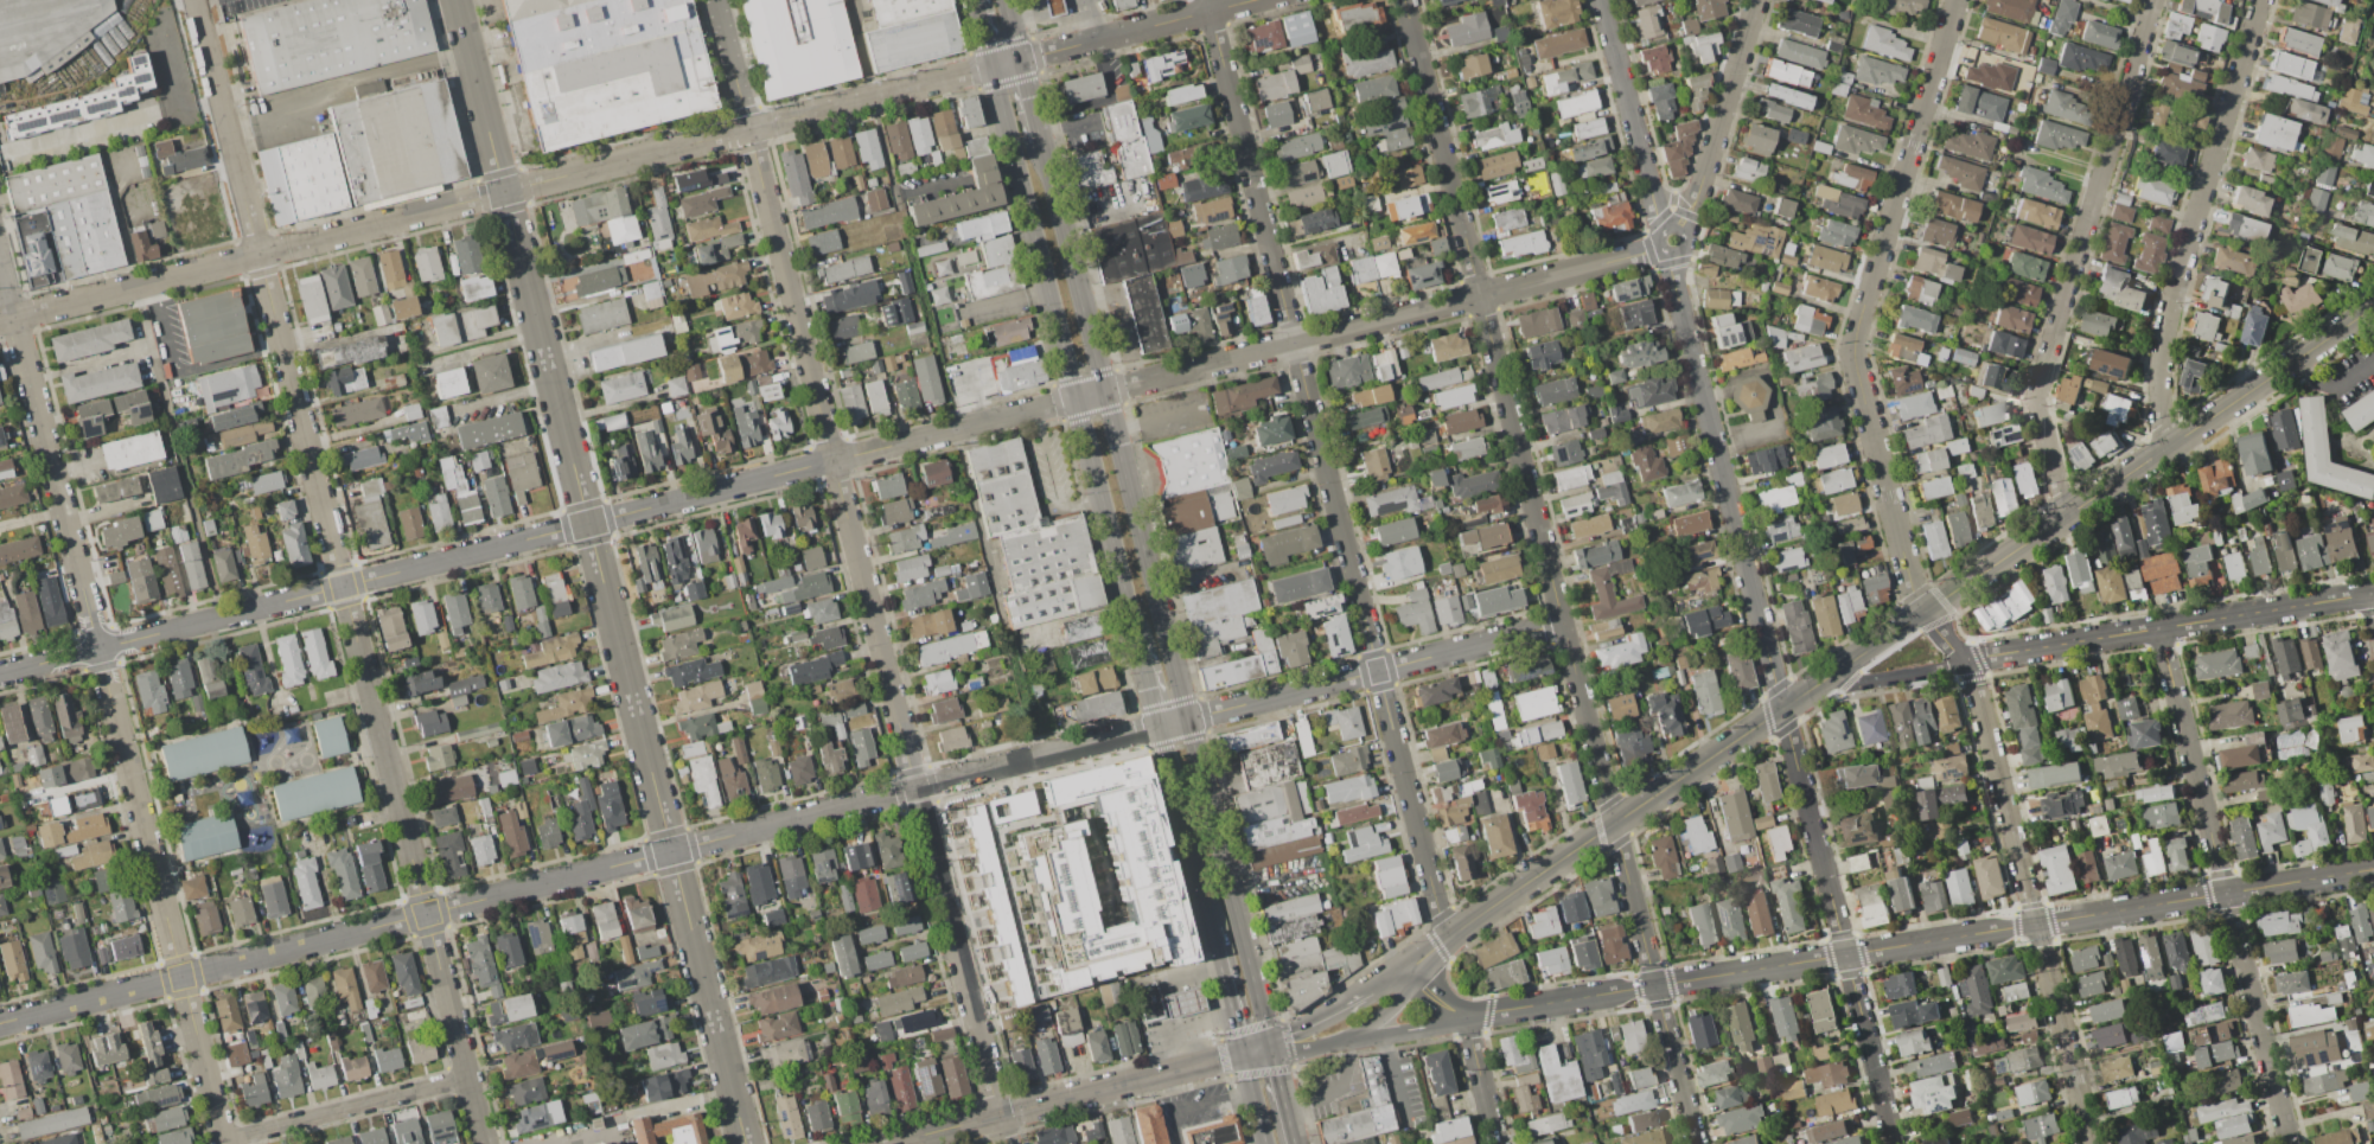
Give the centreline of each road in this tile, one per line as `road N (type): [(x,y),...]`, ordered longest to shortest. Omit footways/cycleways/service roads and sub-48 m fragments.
road 1 (residential): [(0,1024),(1377,670)]
road 2 (residential): [(1405,0),(1695,1143)]
road 3 (primary): [(1274,1047),(1041,140)]
road 4 (tertiary): [(1464,1015),(2373,869)]
road 5 (residential): [(259,255),(484,1143)]
road 6 (residential): [(0,255),(224,1143)]
road 7 (residential): [(1674,258),(1892,1143)]
road 8 (residential): [(0,674),(832,461)]
road 9 (residential): [(832,461),(1657,250)]
road 10 (residential): [(504,191),(1255,0)]
road 11 (residential): [(588,524),(746,1143)]
road 12 (residential): [(1959,0),(1855,352),(1912,592),(1923,612)]
road 13 (primary): [(993,69),(1140,646)]
road 14 (tertiary): [(1923,612),(2373,304)]
road 15 (residential): [(2153,0),(2038,383),(2063,516)]
road 16 (residential): [(2156,628),(2288,1143)]
road 17 (tertiary): [(1410,970),(1829,675)]
road 18 (residential): [(1960,663),(1971,676),(2091,1143)]
road 19 (residential): [(2168,446),(2157,400),(2164,324),(2261,0)]
road 20 (residential): [(1960,663),(2373,593)]
road 21 (residential): [(1207,0),(1294,344)]
road 22 (residential): [(915,788),(997,1116)]
road 23 (residential): [(832,461),(915,788)]
road 24 (residential): [(1294,344),(1377,670)]
road 25 (residential): [(832,461),(758,161)]
road 26 (residential): [(1377,670),(1450,938)]
road 27 (residential): [(0,322),(259,255)]
road 28 (residential): [(194,0),(259,255)]
road 29 (tertiary): [(997,1116),(1244,1055)]
road 30 (residential): [(259,255),(504,191)]
road 31 (residential): [(223,1142),(467,1079)]
road 32 (residential): [(504,191),(564,424)]
road 33 (residential): [(1756,0),(1681,225)]
road 34 (residential): [(1603,0),(1663,225)]
road 35 (primary): [(1160,726),(1212,929)]
road 36 (residential): [(455,0),(504,191)]
road 37 (residential): [(1377,670),(1562,622)]
road 38 (residential): [(1829,675),(1849,683),(1960,663)]
road 39 (residential): [(716,0),(748,129)]
road 40 (residential): [(1464,1015),(1497,1143)]
road 41 (primary): [(1212,929),(1244,1055)]
road 42 (tertiary): [(1347,1040),(1464,1015)]

